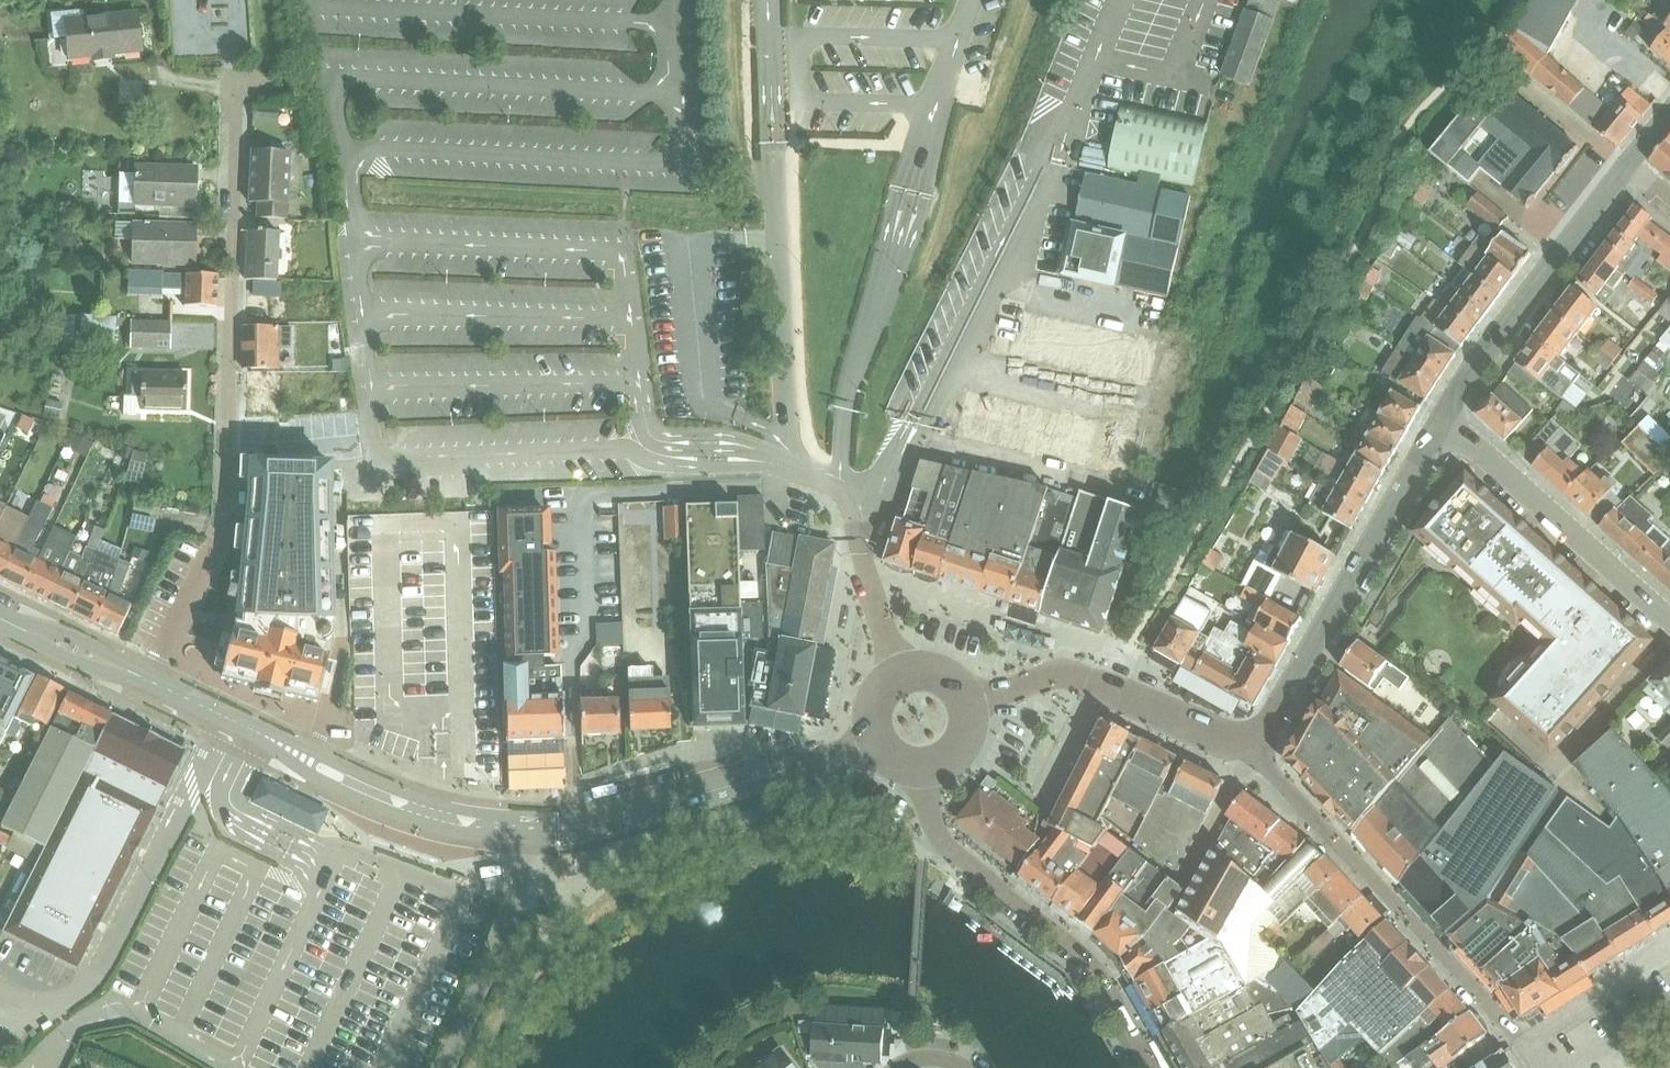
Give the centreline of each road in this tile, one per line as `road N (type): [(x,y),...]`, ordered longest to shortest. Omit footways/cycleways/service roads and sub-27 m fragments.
road 1 (residential): [(150,682),(217,547),(223,511),(236,86)]
road 2 (residential): [(1519,1034),(1266,767),(1253,737)]
road 3 (residential): [(925,769),(941,840),(1093,962),(1152,1067)]
road 4 (secondary): [(1253,737),(1271,721),(1441,425)]
road 5 (secondary): [(521,827),(614,819),(873,743)]
road 6 (secondary): [(1441,425),(1625,169)]
road 7 (secondary): [(965,702),(1039,678),(1070,679),(1223,738),(1253,737)]
road 8 (secondary): [(1669,621),(1441,425)]
road 9 (residential): [(444,1067),(511,910),(521,827)]
road 10 (residential): [(898,673),(853,510),(838,486),(789,466)]
road 11 (secondary): [(290,751),(314,776),(397,814),(462,832),(494,825)]
road 12 (secondary): [(494,825),(290,751)]
road 13 (residential): [(1519,1034),(1669,949)]
road 14 (secondary): [(290,751),(150,682)]

